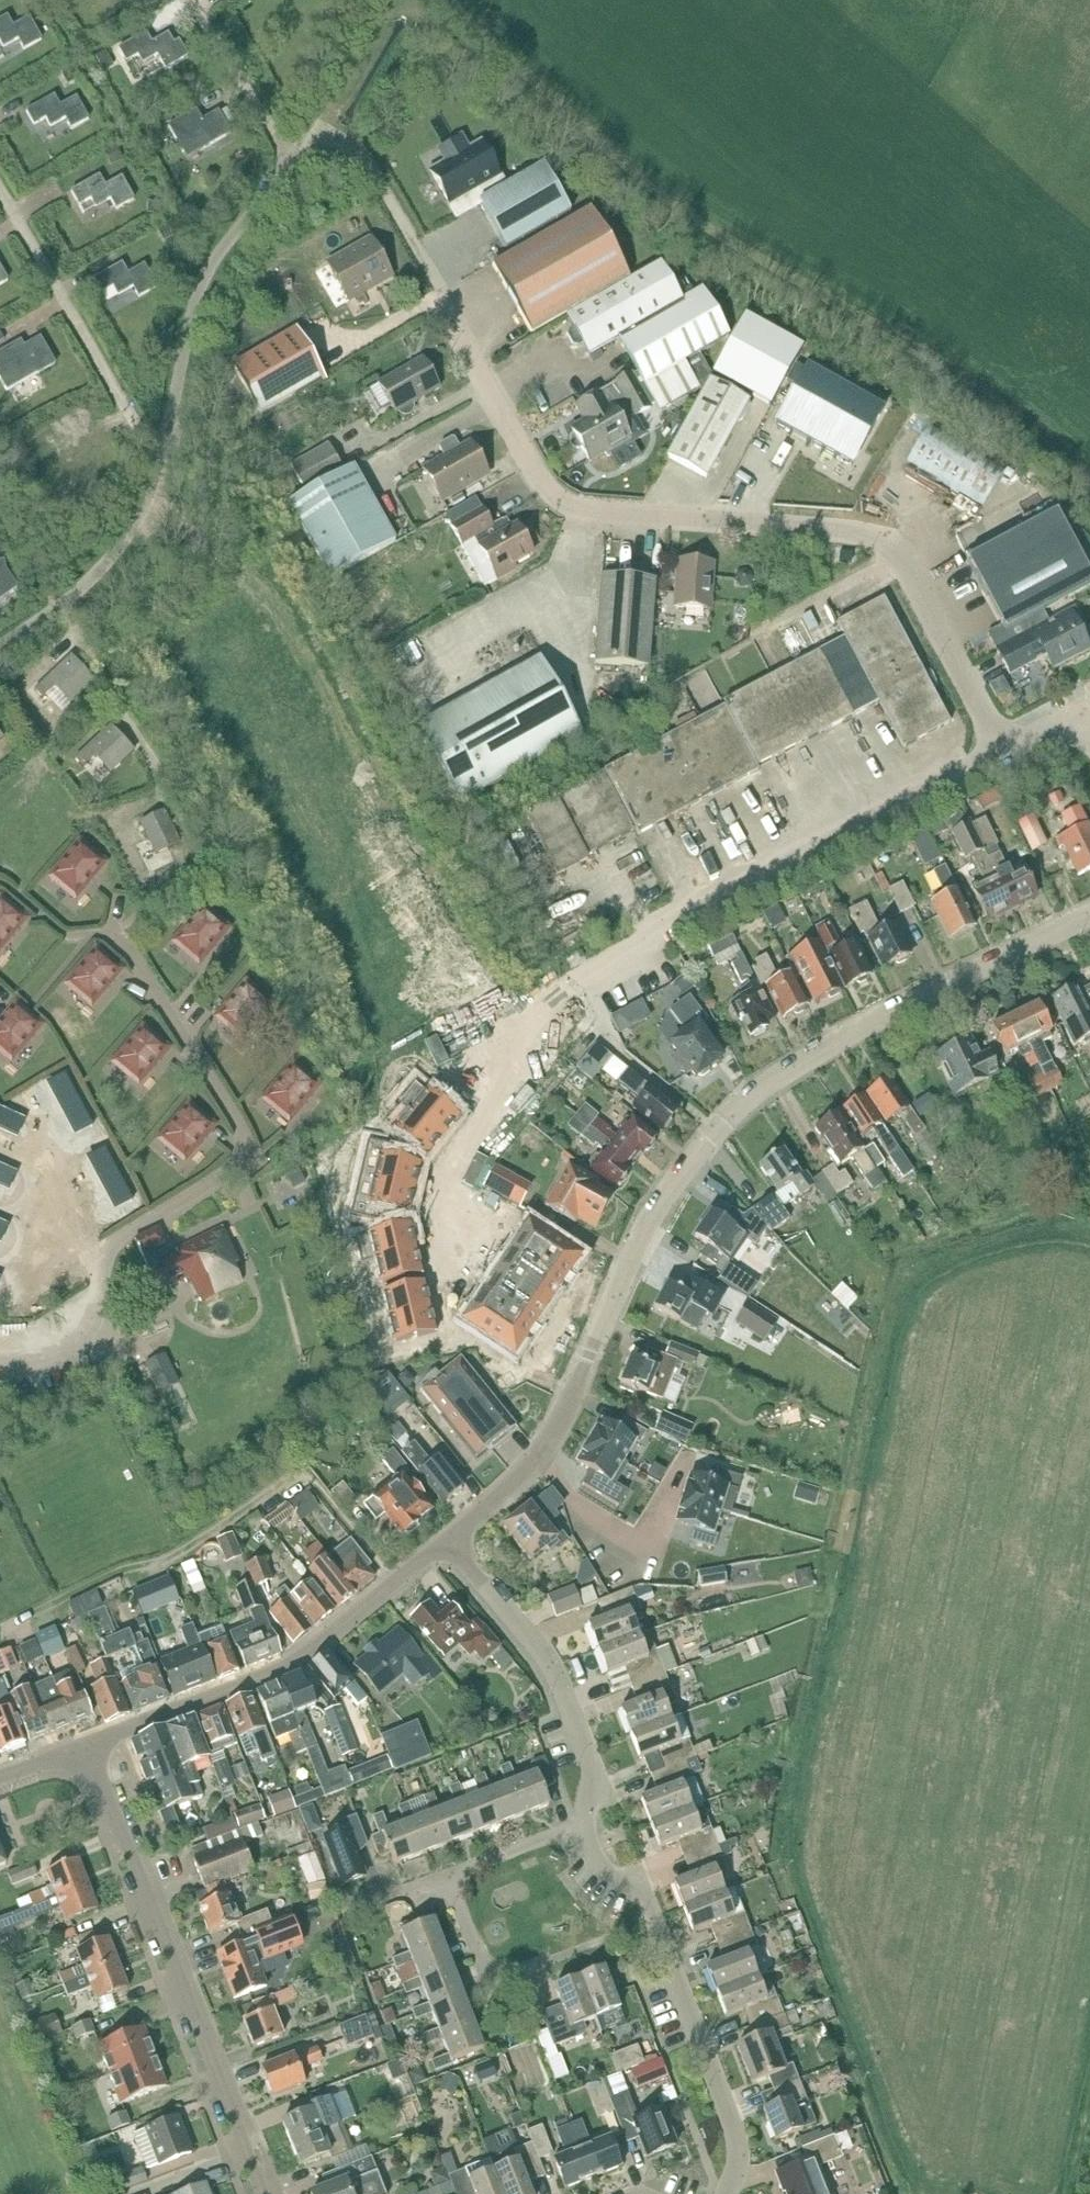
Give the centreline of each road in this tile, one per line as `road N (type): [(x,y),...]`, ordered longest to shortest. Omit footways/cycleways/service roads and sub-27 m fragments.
road 1 (residential): [(1001,750),(584,983),(518,1032),(472,1144),(444,1185),(448,1274),(457,1328),(509,1369),(572,1396)]
road 2 (residential): [(1001,750),(887,547),(859,535),(568,506),(548,492),(444,310)]
road 3 (tertiary): [(572,1396),(644,1228),(754,1087),(1089,914)]
road 4 (residential): [(261,2193),(94,1744)]
road 5 (residential): [(654,1923),(493,1980),(452,1874),(593,1821)]
road 6 (tertiary): [(94,1744),(301,1660),(447,1537)]
road 7 (residential): [(0,1367),(27,1364),(84,1331),(106,1258),(119,1240),(198,1195),(249,1153)]
road 8 (residential): [(593,1821),(593,1762),(555,1680),(447,1537)]
road 9 (residential): [(721,2193),(740,2144),(706,2031),(654,1923)]
road 10 (tertiary): [(447,1537),(534,1462),(572,1396)]
road 11 (residential): [(654,1923),(619,1894),(592,1845),(593,1821)]

